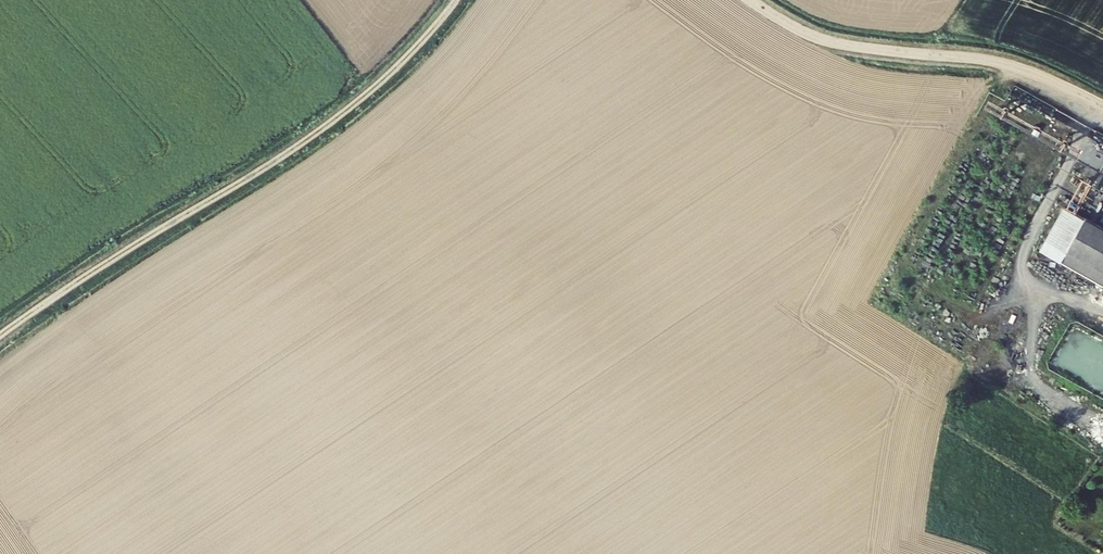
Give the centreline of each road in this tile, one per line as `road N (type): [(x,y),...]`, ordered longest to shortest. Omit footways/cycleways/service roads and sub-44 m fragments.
road 1 (unclassified): [(0,335),(334,119),(405,59),(456,0)]
road 2 (unclassified): [(1102,110),(995,61),(822,38),(752,0)]

